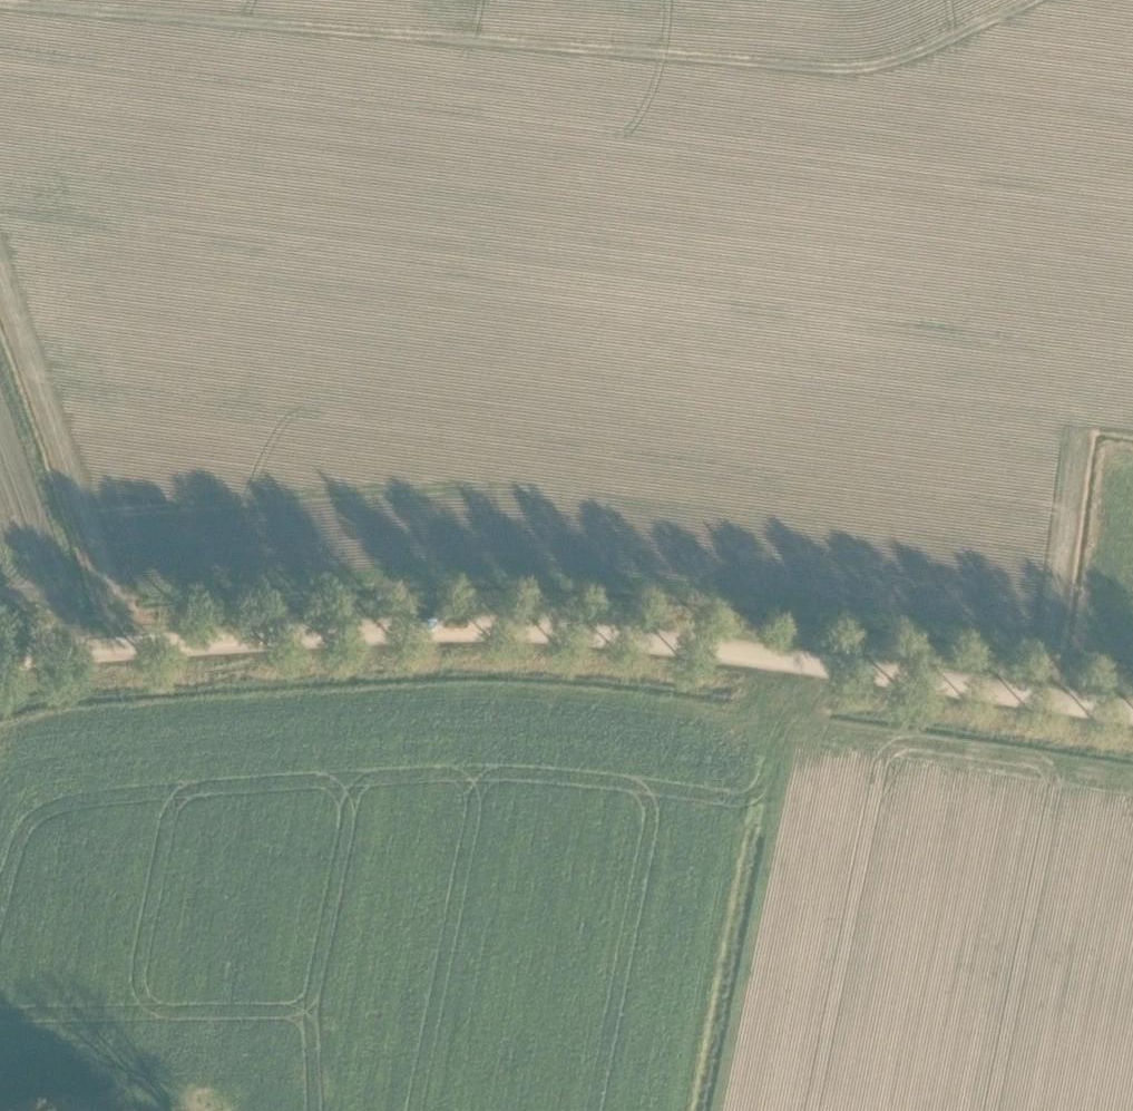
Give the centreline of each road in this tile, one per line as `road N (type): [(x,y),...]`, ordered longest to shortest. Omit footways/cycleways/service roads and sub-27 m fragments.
road 1 (tertiary): [(0,672),(30,661),(501,632),(1132,711)]

